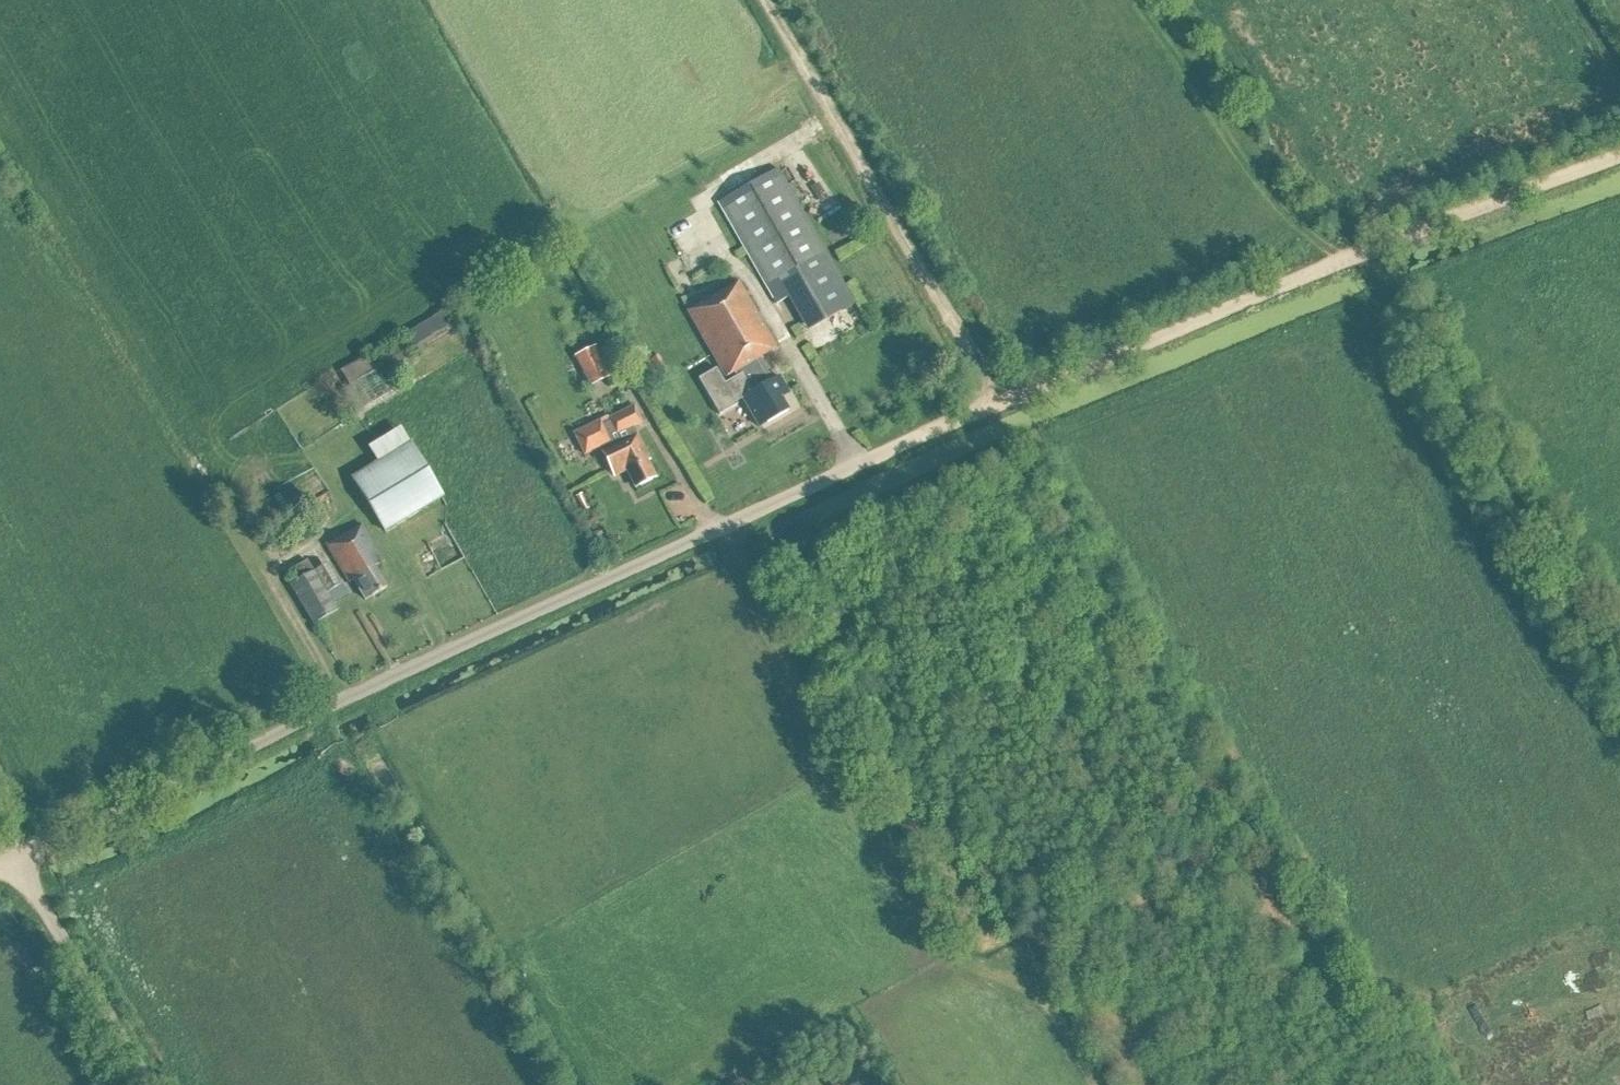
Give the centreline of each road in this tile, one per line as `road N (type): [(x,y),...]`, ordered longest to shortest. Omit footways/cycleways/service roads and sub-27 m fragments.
road 1 (track): [(13,858),(607,579),(1001,404)]
road 2 (track): [(1001,404),(1619,157)]
road 3 (track): [(1001,404),(761,0)]
road 4 (unclassified): [(146,1084),(13,858)]

